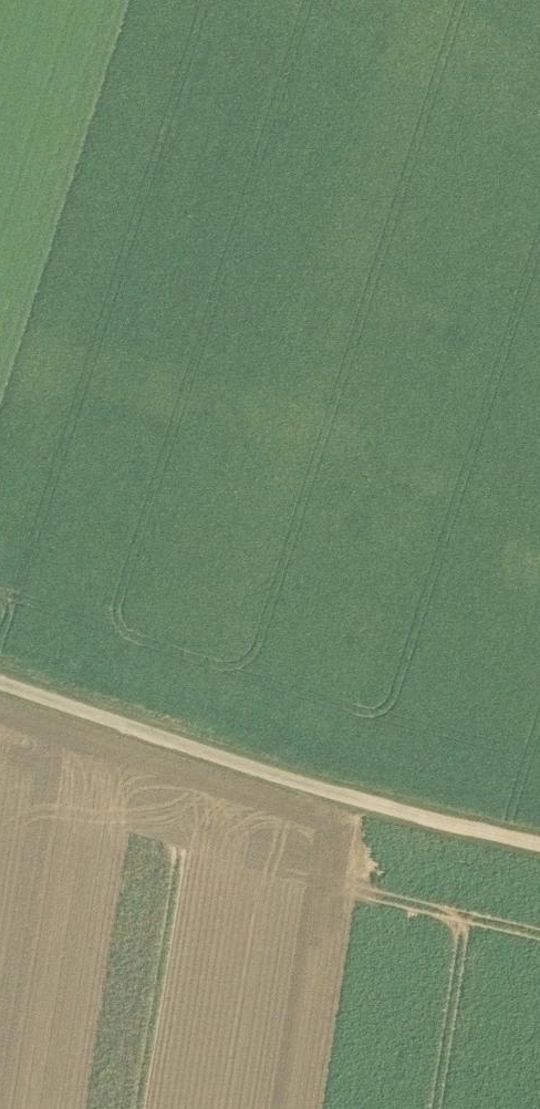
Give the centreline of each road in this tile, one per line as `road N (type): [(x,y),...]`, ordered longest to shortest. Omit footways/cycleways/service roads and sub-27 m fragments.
road 1 (unclassified): [(539,844),(407,813),(0,683)]

